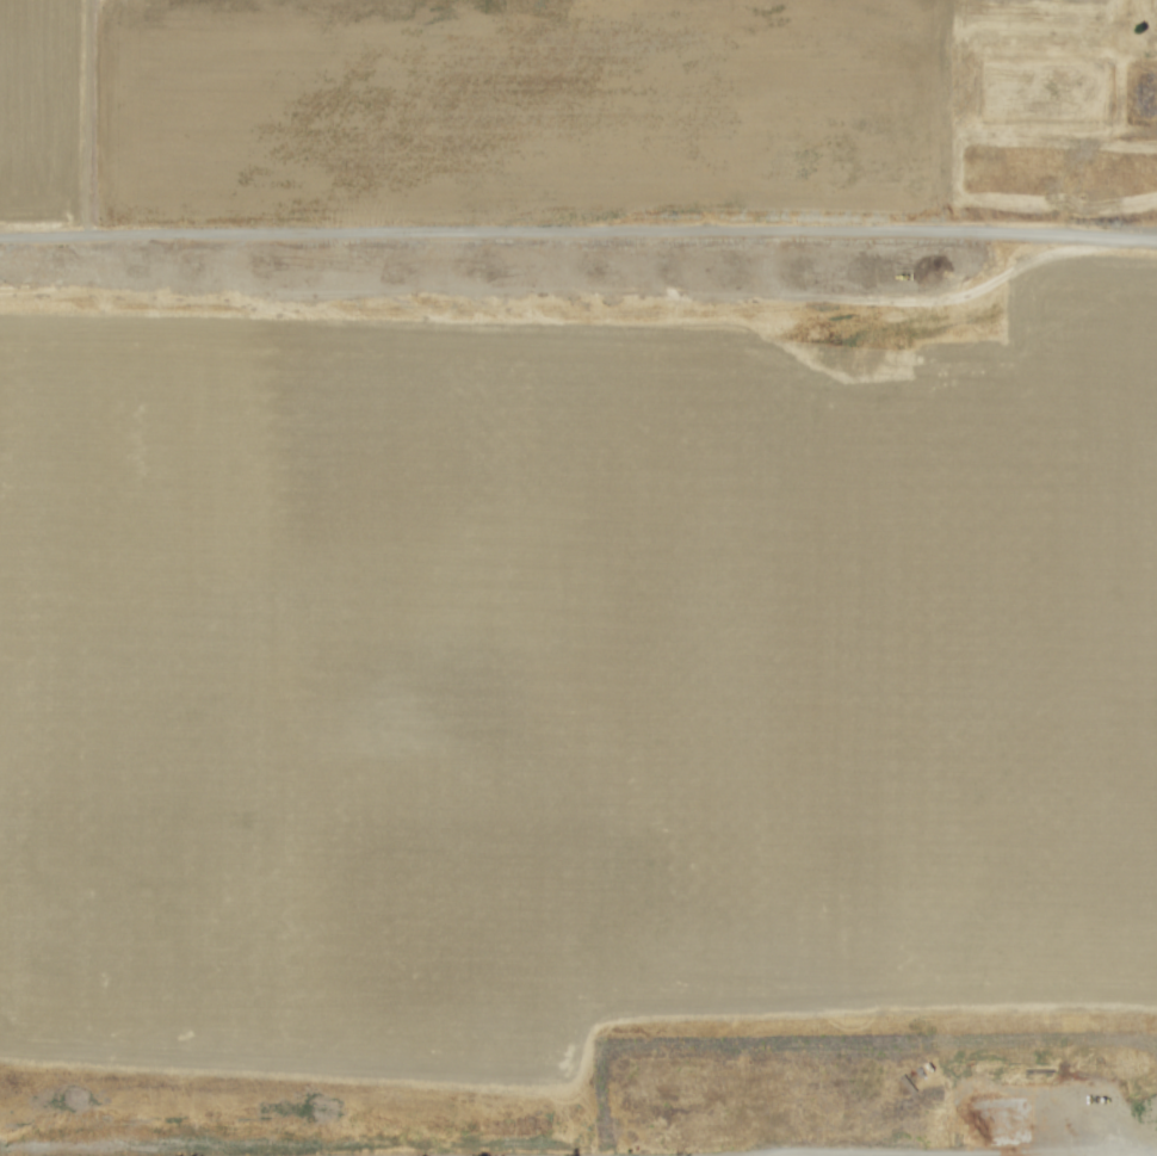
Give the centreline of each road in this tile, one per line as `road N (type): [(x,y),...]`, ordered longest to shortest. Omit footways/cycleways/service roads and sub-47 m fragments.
road 1 (track): [(1156,239),(940,229),(0,235)]

